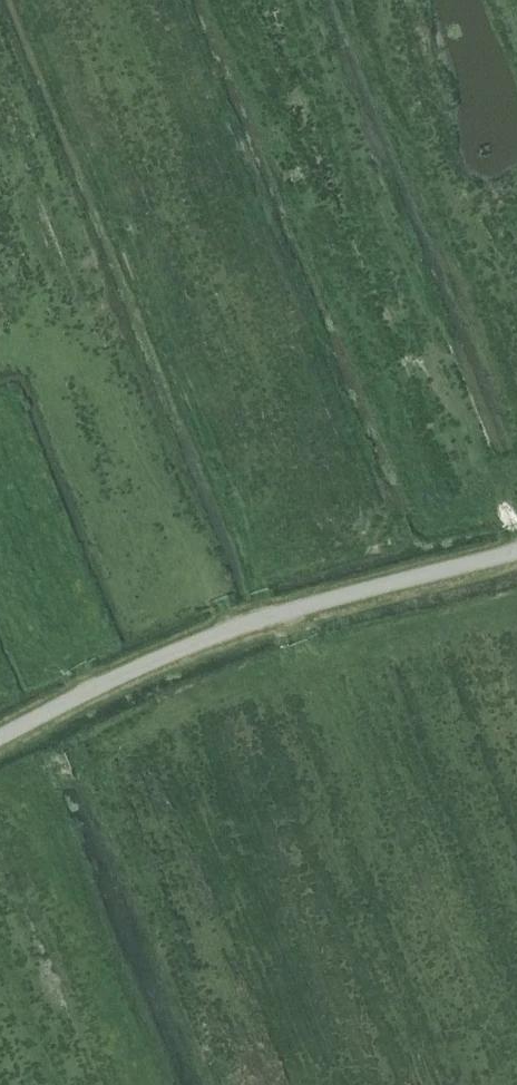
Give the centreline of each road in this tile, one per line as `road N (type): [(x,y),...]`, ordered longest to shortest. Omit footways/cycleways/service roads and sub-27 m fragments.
road 1 (unclassified): [(0,734),(224,631),(516,551)]

